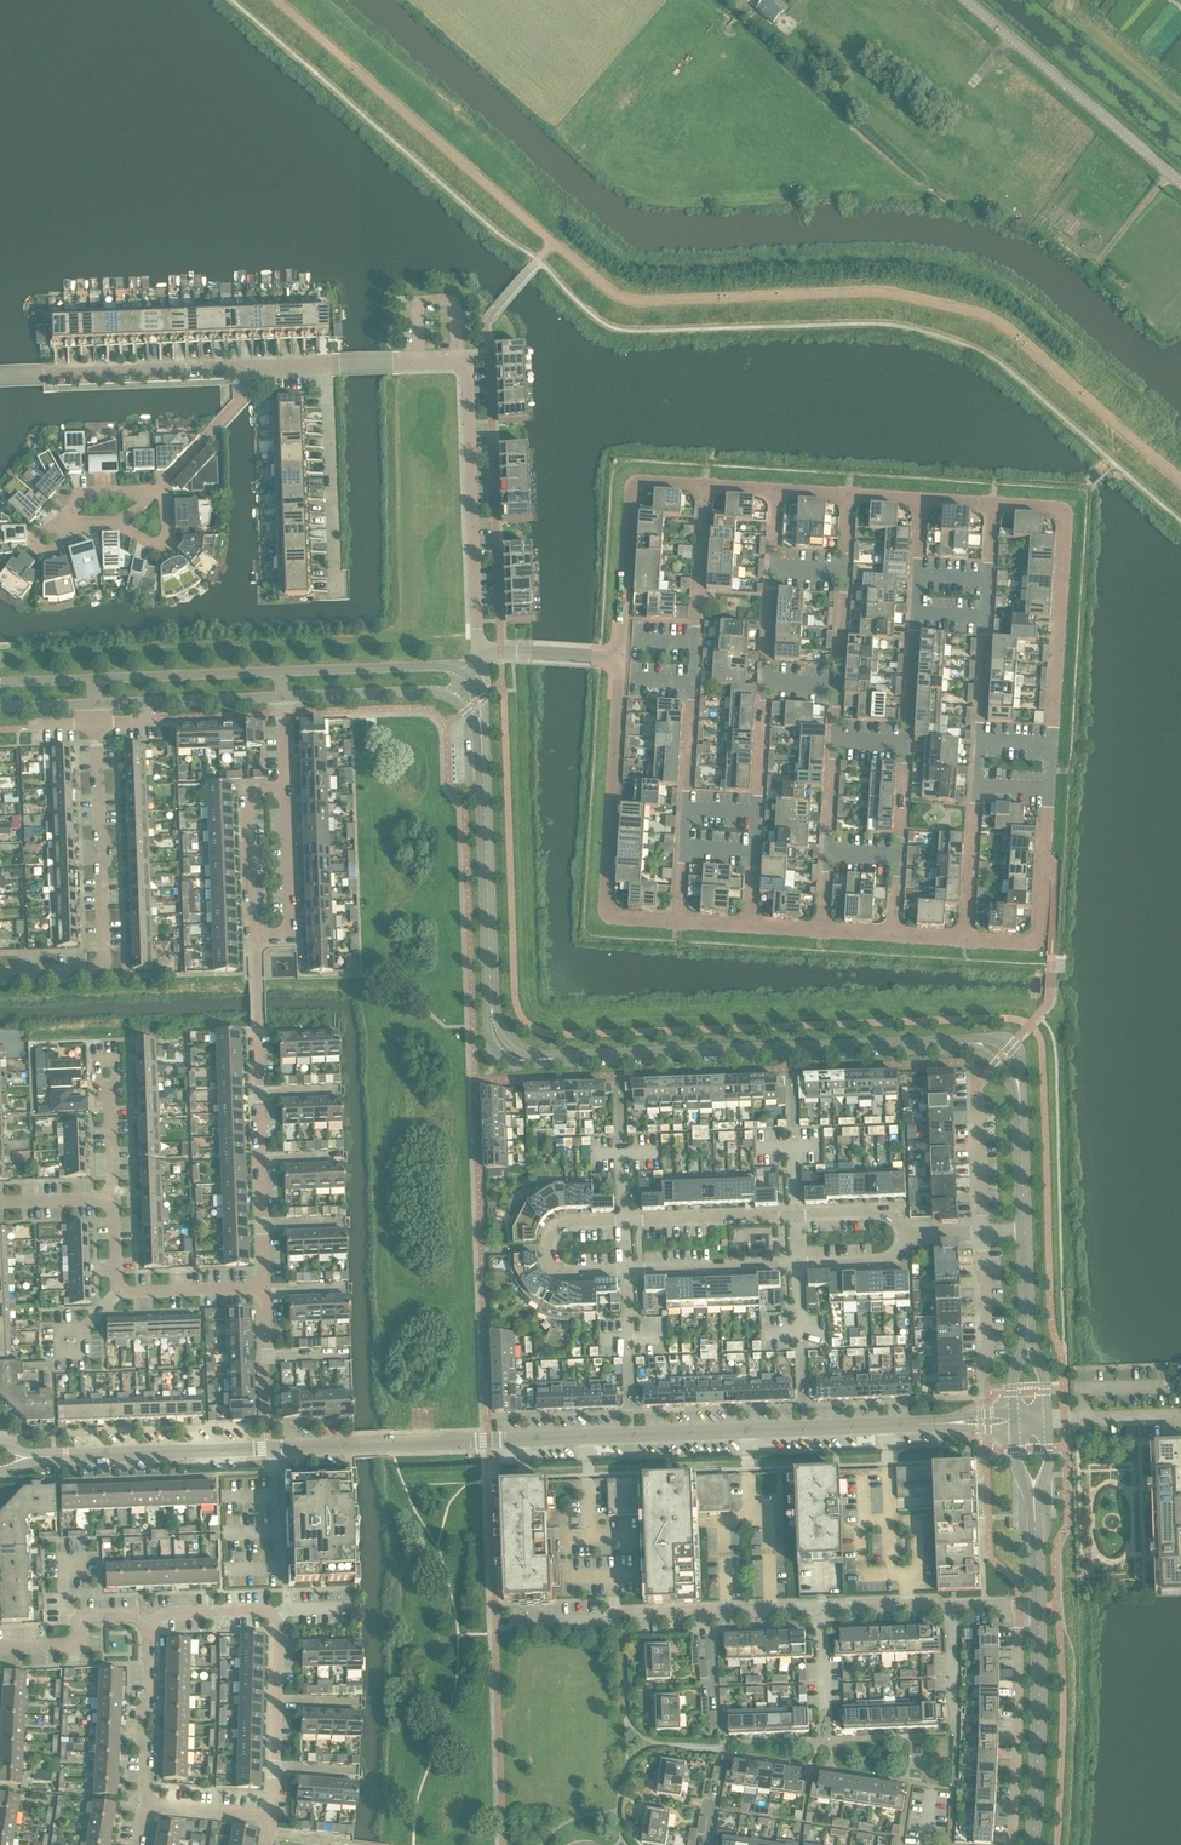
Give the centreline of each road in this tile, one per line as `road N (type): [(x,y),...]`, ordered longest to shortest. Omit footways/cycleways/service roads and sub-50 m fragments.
road 1 (tertiary): [(38,1458),(1015,1422)]
road 2 (residential): [(904,1236),(889,1263),(562,1272),(544,1253),(561,1227),(885,1214),(898,1221)]
road 3 (residential): [(966,941),(1039,945),(1067,520),(1066,508),(991,503)]
road 4 (residential): [(1019,1607),(512,1624)]
road 5 (residential): [(822,932),(849,494)]
road 6 (residential): [(678,923),(704,485)]
road 7 (residential): [(966,941),(991,503)]
road 8 (residential): [(774,489),(750,927)]
road 9 (residential): [(919,499),(894,936)]
road 10 (residential): [(328,367),(459,361),(465,369),(475,624),(487,650)]
road 11 (tertiary): [(966,1042),(547,1058)]
road 12 (residential): [(0,974),(101,970),(105,962),(107,857),(96,723)]
road 13 (residential): [(285,788),(291,927),(286,936),(258,937),(247,800),(263,788)]
road 14 (residential): [(618,657),(604,917),(678,923)]
road 15 (residential): [(271,1816),(278,1623),(271,1613),(149,1621)]
road 16 (tertiary): [(1180,181),(966,0)]
road 17 (residential): [(618,657),(630,488),(635,480),(704,485)]
road 18 (tertiary): [(489,995),(484,755)]
road 19 (residential): [(0,379),(239,371)]
road 20 (tertiary): [(1031,1844),(1042,1607)]
road 21 (residential): [(1019,1607),(1012,1844)]
road 22 (residential): [(328,367),(336,595)]
road 23 (tertiary): [(473,674),(453,667),(282,672)]
road 24 (tertiary): [(282,672),(94,680)]
road 25 (tertiary): [(95,705),(283,698)]
road 26 (residential): [(147,1805),(138,1735),(149,1621)]
road 27 (tertiary): [(283,698),(419,694),(455,702)]
road 28 (residential): [(149,1621),(85,1616),(76,1645),(0,1648)]
road 29 (residential): [(981,1234),(974,1067)]
road 30 (residential): [(160,492),(240,402),(239,371)]
road 31 (tertiary): [(1024,1232),(1017,1083)]
road 32 (residential): [(120,1290),(265,1290)]
road 33 (residential): [(984,1369),(981,1234)]
road 34 (residential): [(147,1805),(271,1816)]

